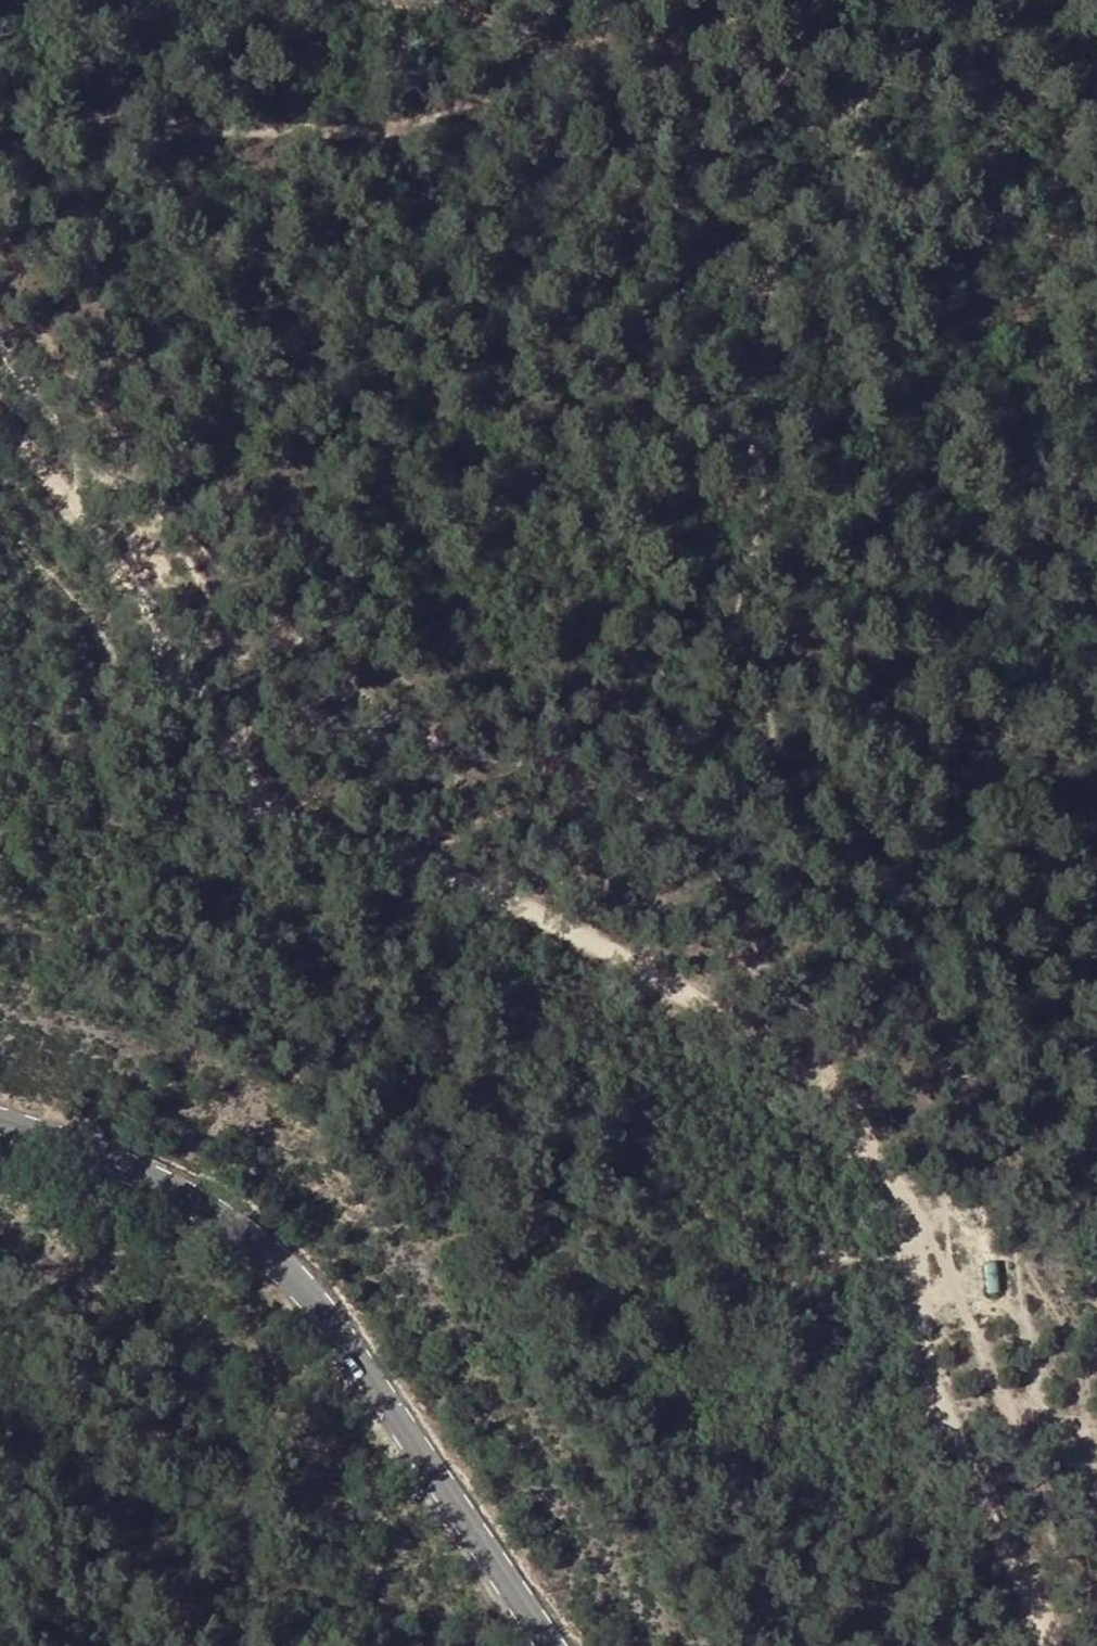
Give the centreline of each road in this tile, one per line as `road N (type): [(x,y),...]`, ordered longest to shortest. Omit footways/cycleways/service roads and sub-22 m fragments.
road 1 (track): [(0,425),(290,805),(814,1046),(897,1222),(912,1316),(1035,1645)]
road 2 (tertiary): [(588,1645),(348,1317),(293,1263),(136,1182),(0,1133)]

